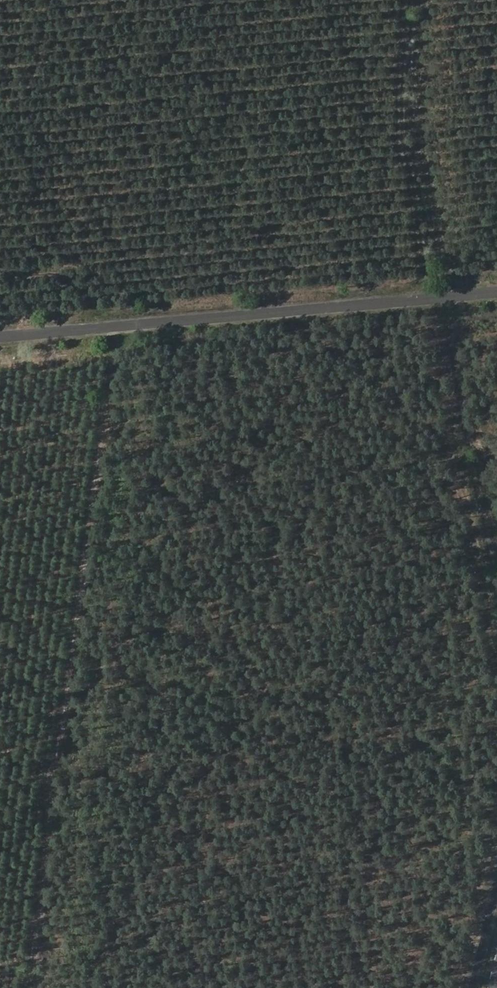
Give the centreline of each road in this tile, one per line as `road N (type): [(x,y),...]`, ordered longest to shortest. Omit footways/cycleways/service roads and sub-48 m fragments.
road 1 (track): [(106,328),(109,358),(31,987)]
road 2 (unclassified): [(0,338),(496,292)]

